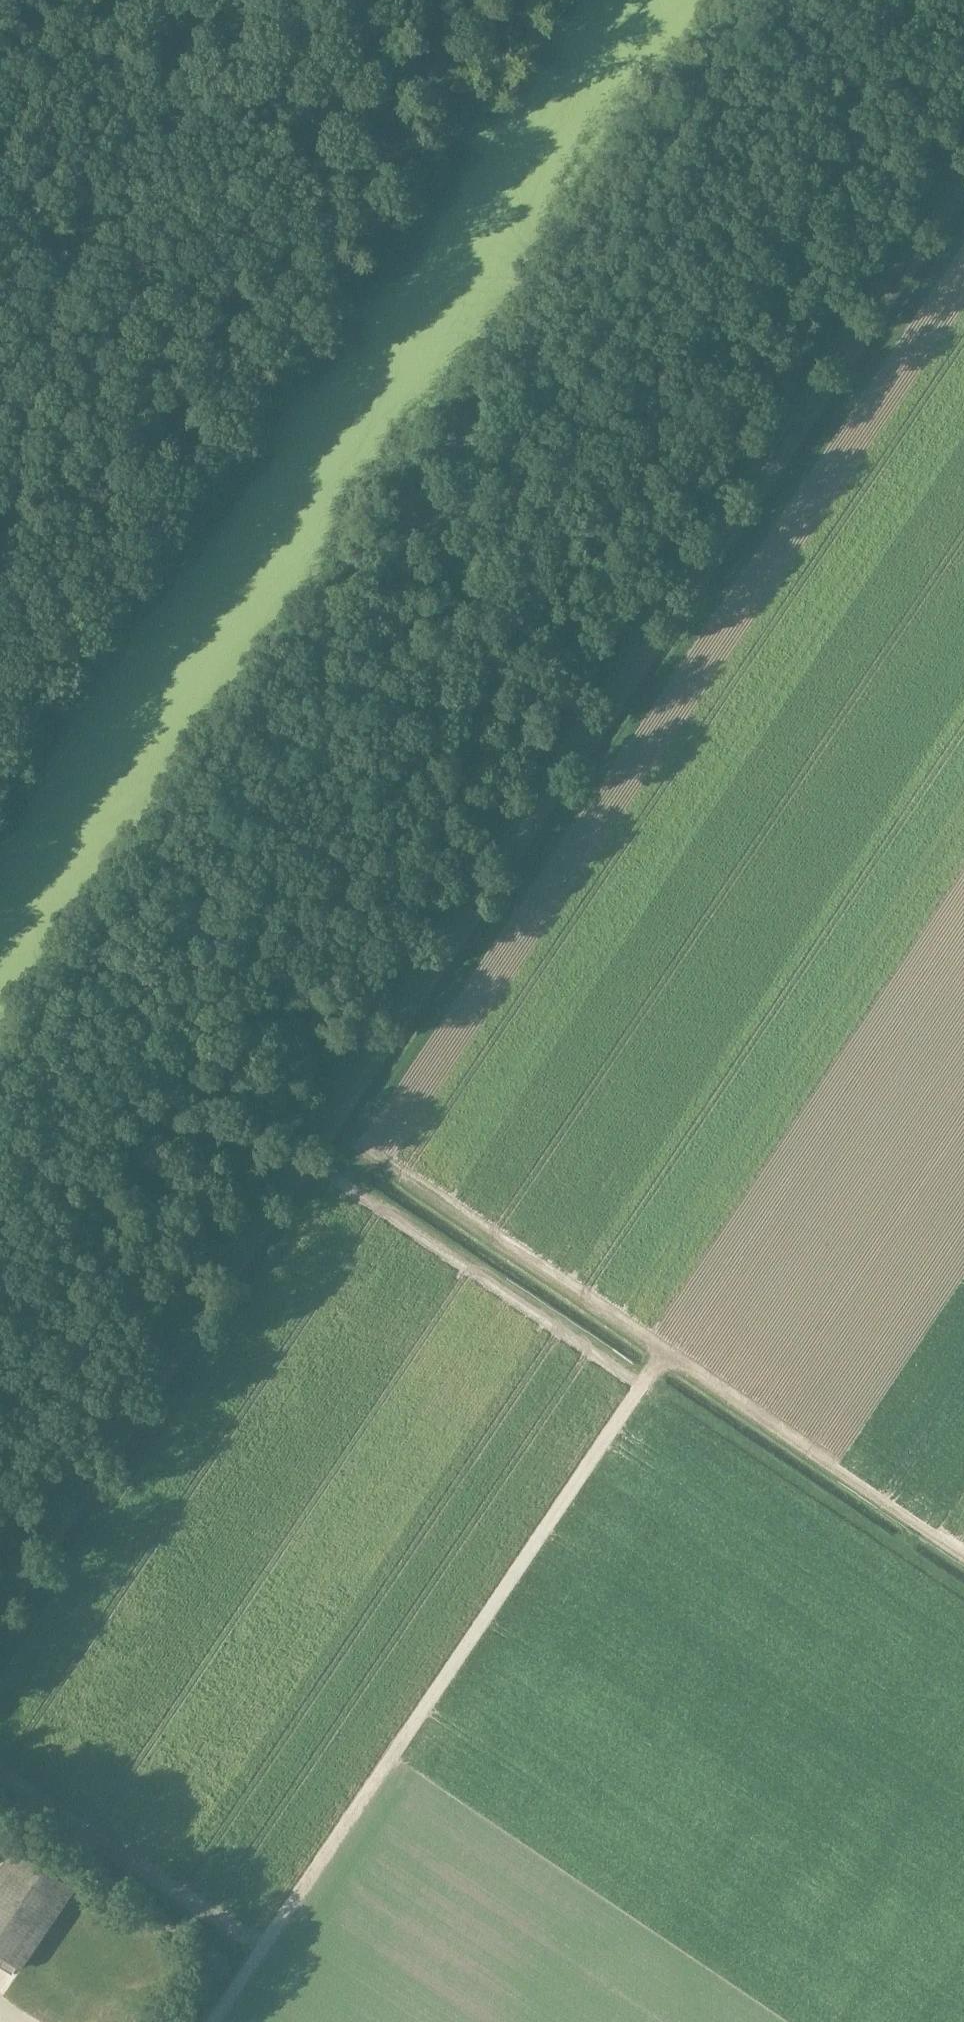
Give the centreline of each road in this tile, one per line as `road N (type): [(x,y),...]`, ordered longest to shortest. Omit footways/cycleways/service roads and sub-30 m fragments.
road 1 (track): [(0,1603),(30,1539),(63,1505),(170,1347),(199,1286),(258,1226),(300,1148),(340,1106),(445,946),(488,857),(523,823),(625,677),(692,538),(779,452),(843,333),(894,270),(963,151)]
road 2 (track): [(754,0),(669,144),(550,504),(493,609),(434,687),(368,744),(152,882),(97,944),(0,1105)]
road 3 (track): [(0,688),(197,411),(283,270),(423,129),(511,0)]
road 4 (track): [(400,149),(188,0)]
road 5 (track): [(143,0),(48,82),(0,152)]

